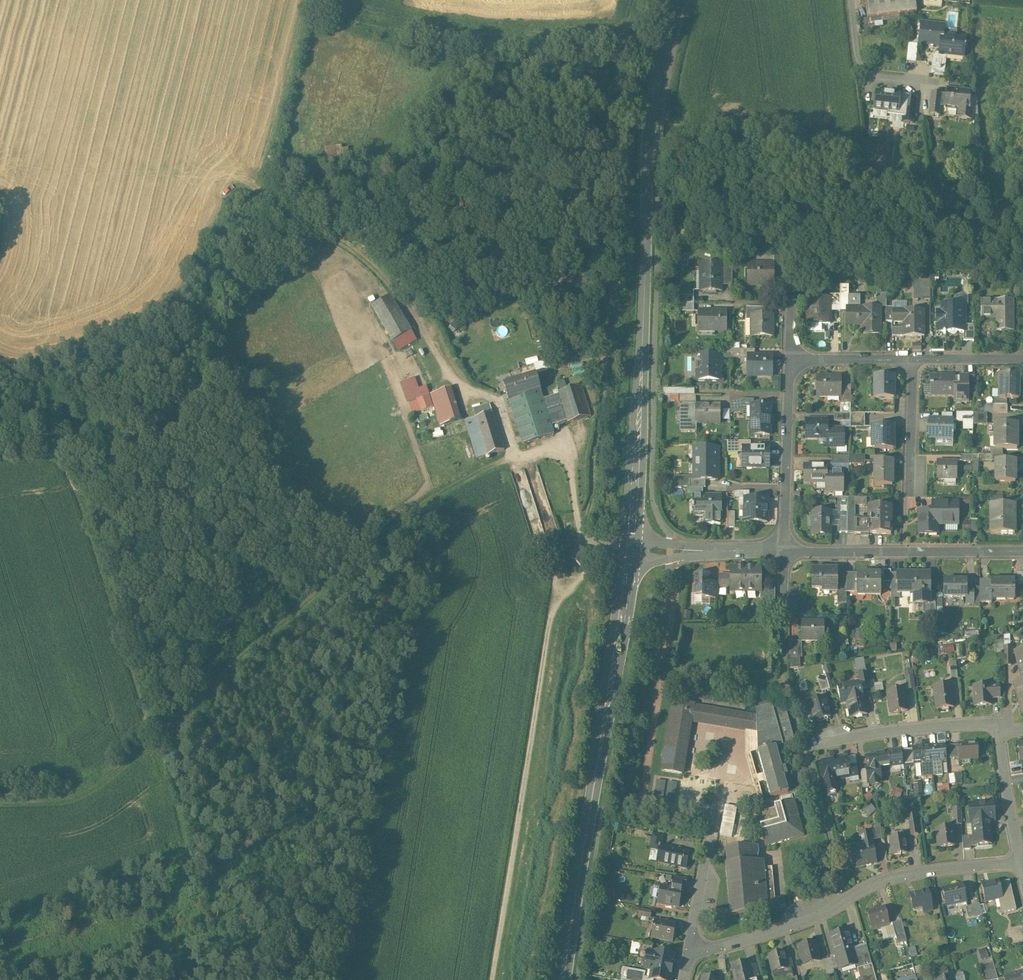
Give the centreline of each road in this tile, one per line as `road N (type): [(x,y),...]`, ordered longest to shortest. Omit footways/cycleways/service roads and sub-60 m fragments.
road 1 (secondary): [(674,0),(649,131),(631,550)]
road 2 (secondary): [(631,550),(562,979)]
road 3 (residential): [(688,955),(830,911),(884,880),(1021,862)]
road 4 (residential): [(785,552),(1022,552)]
road 5 (residential): [(999,731),(992,725),(912,729),(806,747)]
road 6 (residential): [(785,552),(789,359)]
road 7 (residential): [(631,550),(785,552)]
road 8 (residential): [(1021,862),(999,731)]
road 9 (residential): [(789,359),(913,359)]

